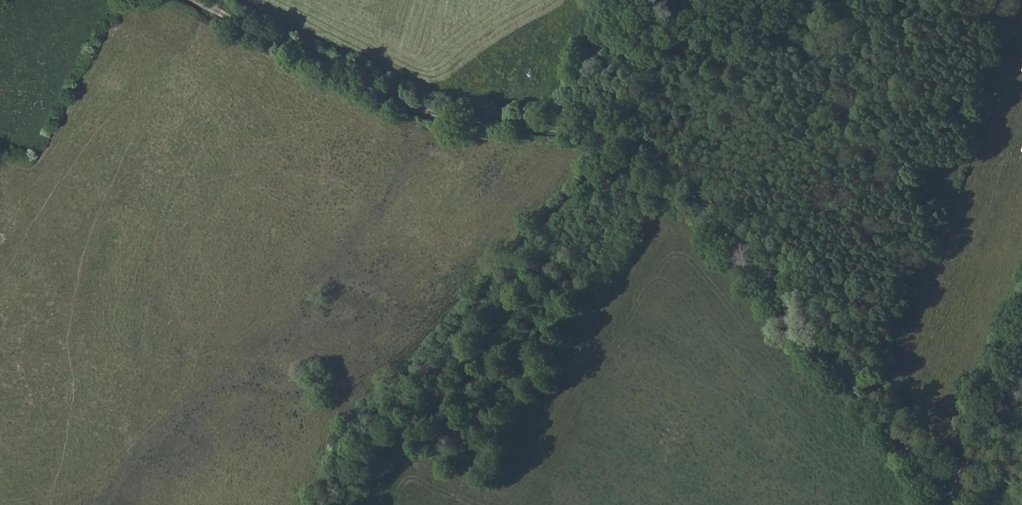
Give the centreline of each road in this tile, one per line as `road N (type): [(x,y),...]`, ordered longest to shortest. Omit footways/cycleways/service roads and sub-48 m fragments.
road 1 (track): [(626,134),(705,185),(949,495)]
road 2 (track): [(326,504),(377,399),(626,134)]
road 3 (track): [(193,0),(416,108),(626,134)]
road 4 (track): [(946,504),(1021,298)]

